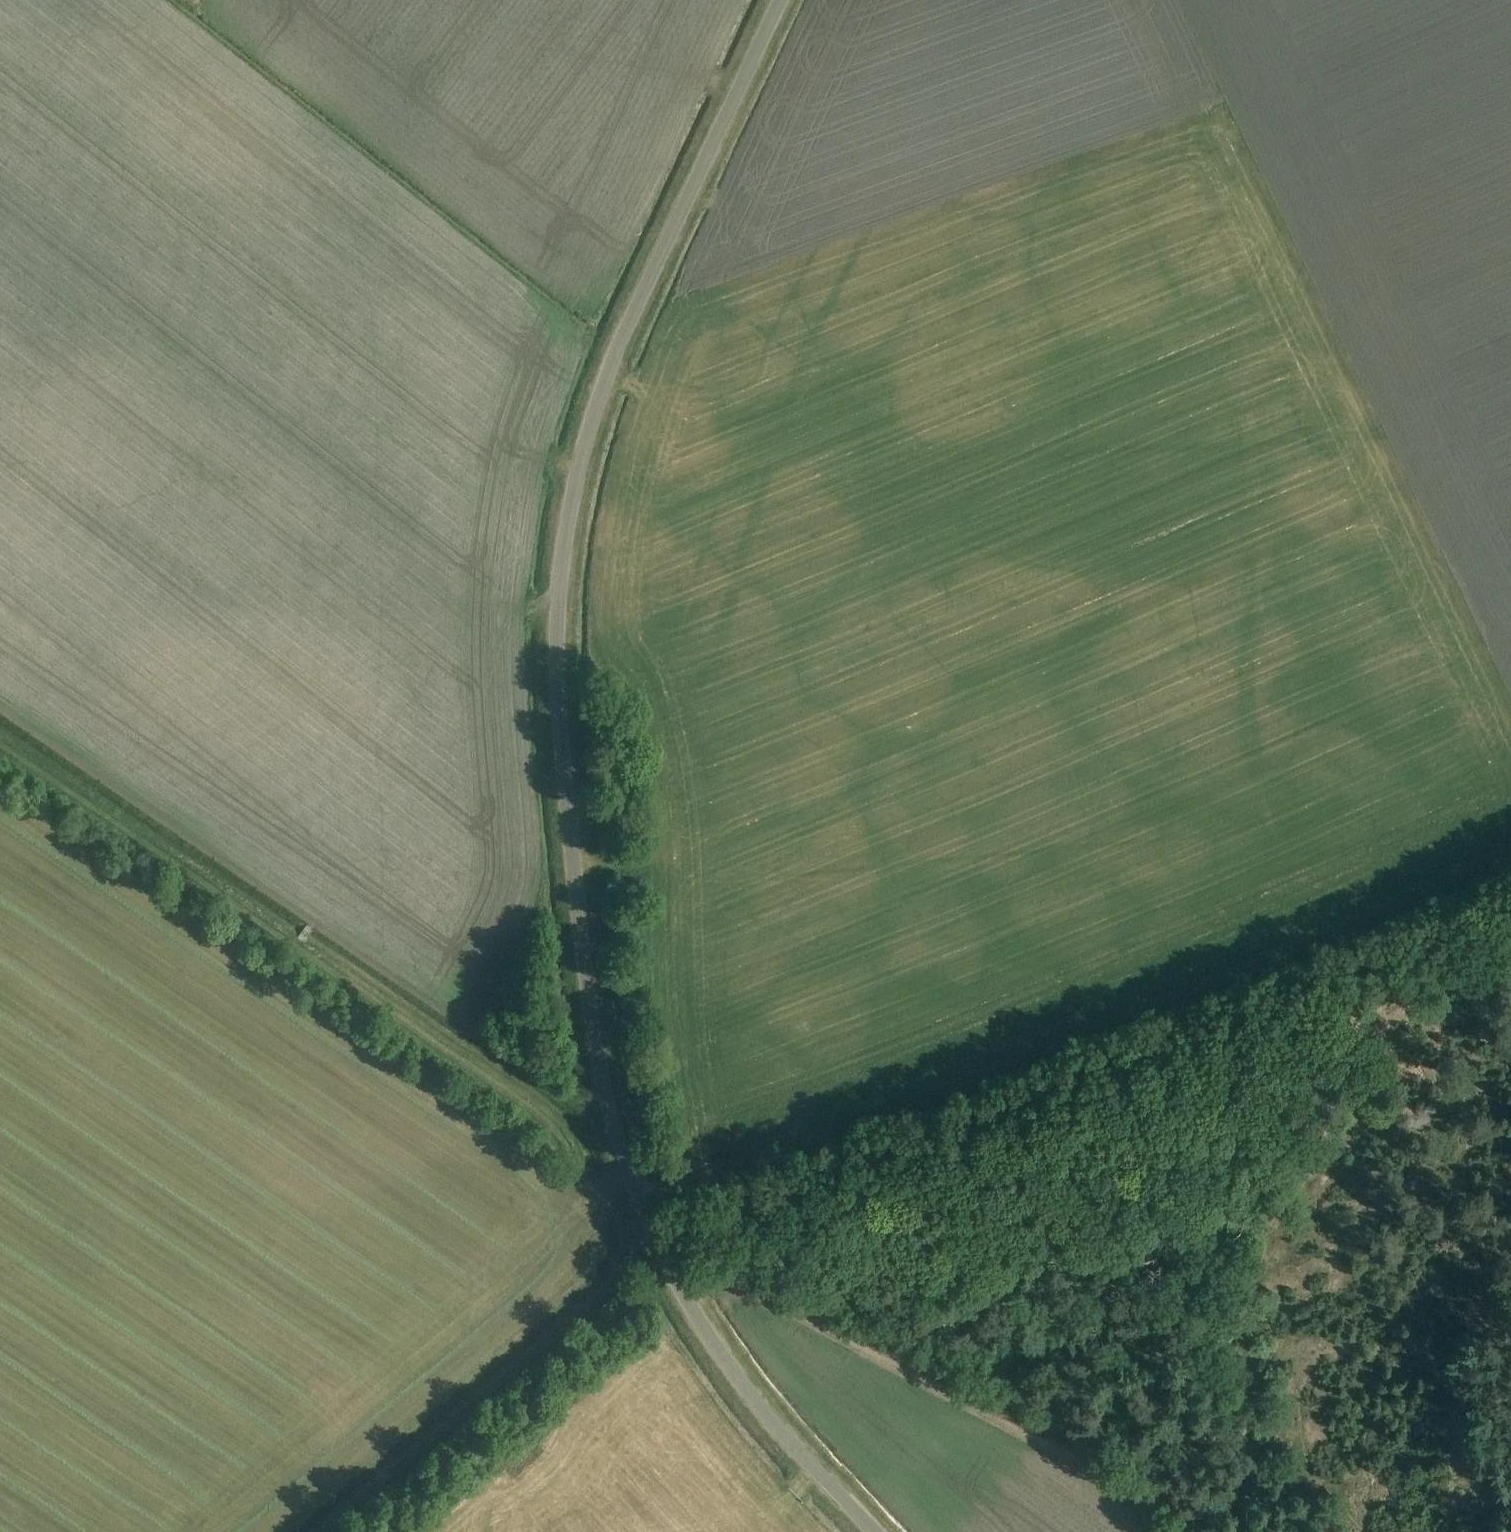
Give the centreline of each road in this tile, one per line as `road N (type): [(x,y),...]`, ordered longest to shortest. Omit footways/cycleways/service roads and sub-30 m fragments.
road 1 (unclassified): [(877,1531),(768,1416),(704,1328),(647,1225),(601,1075),(562,745),(563,533),(605,372),(779,0)]
road 2 (track): [(1201,1531),(890,1358),(723,1276),(665,1265)]

